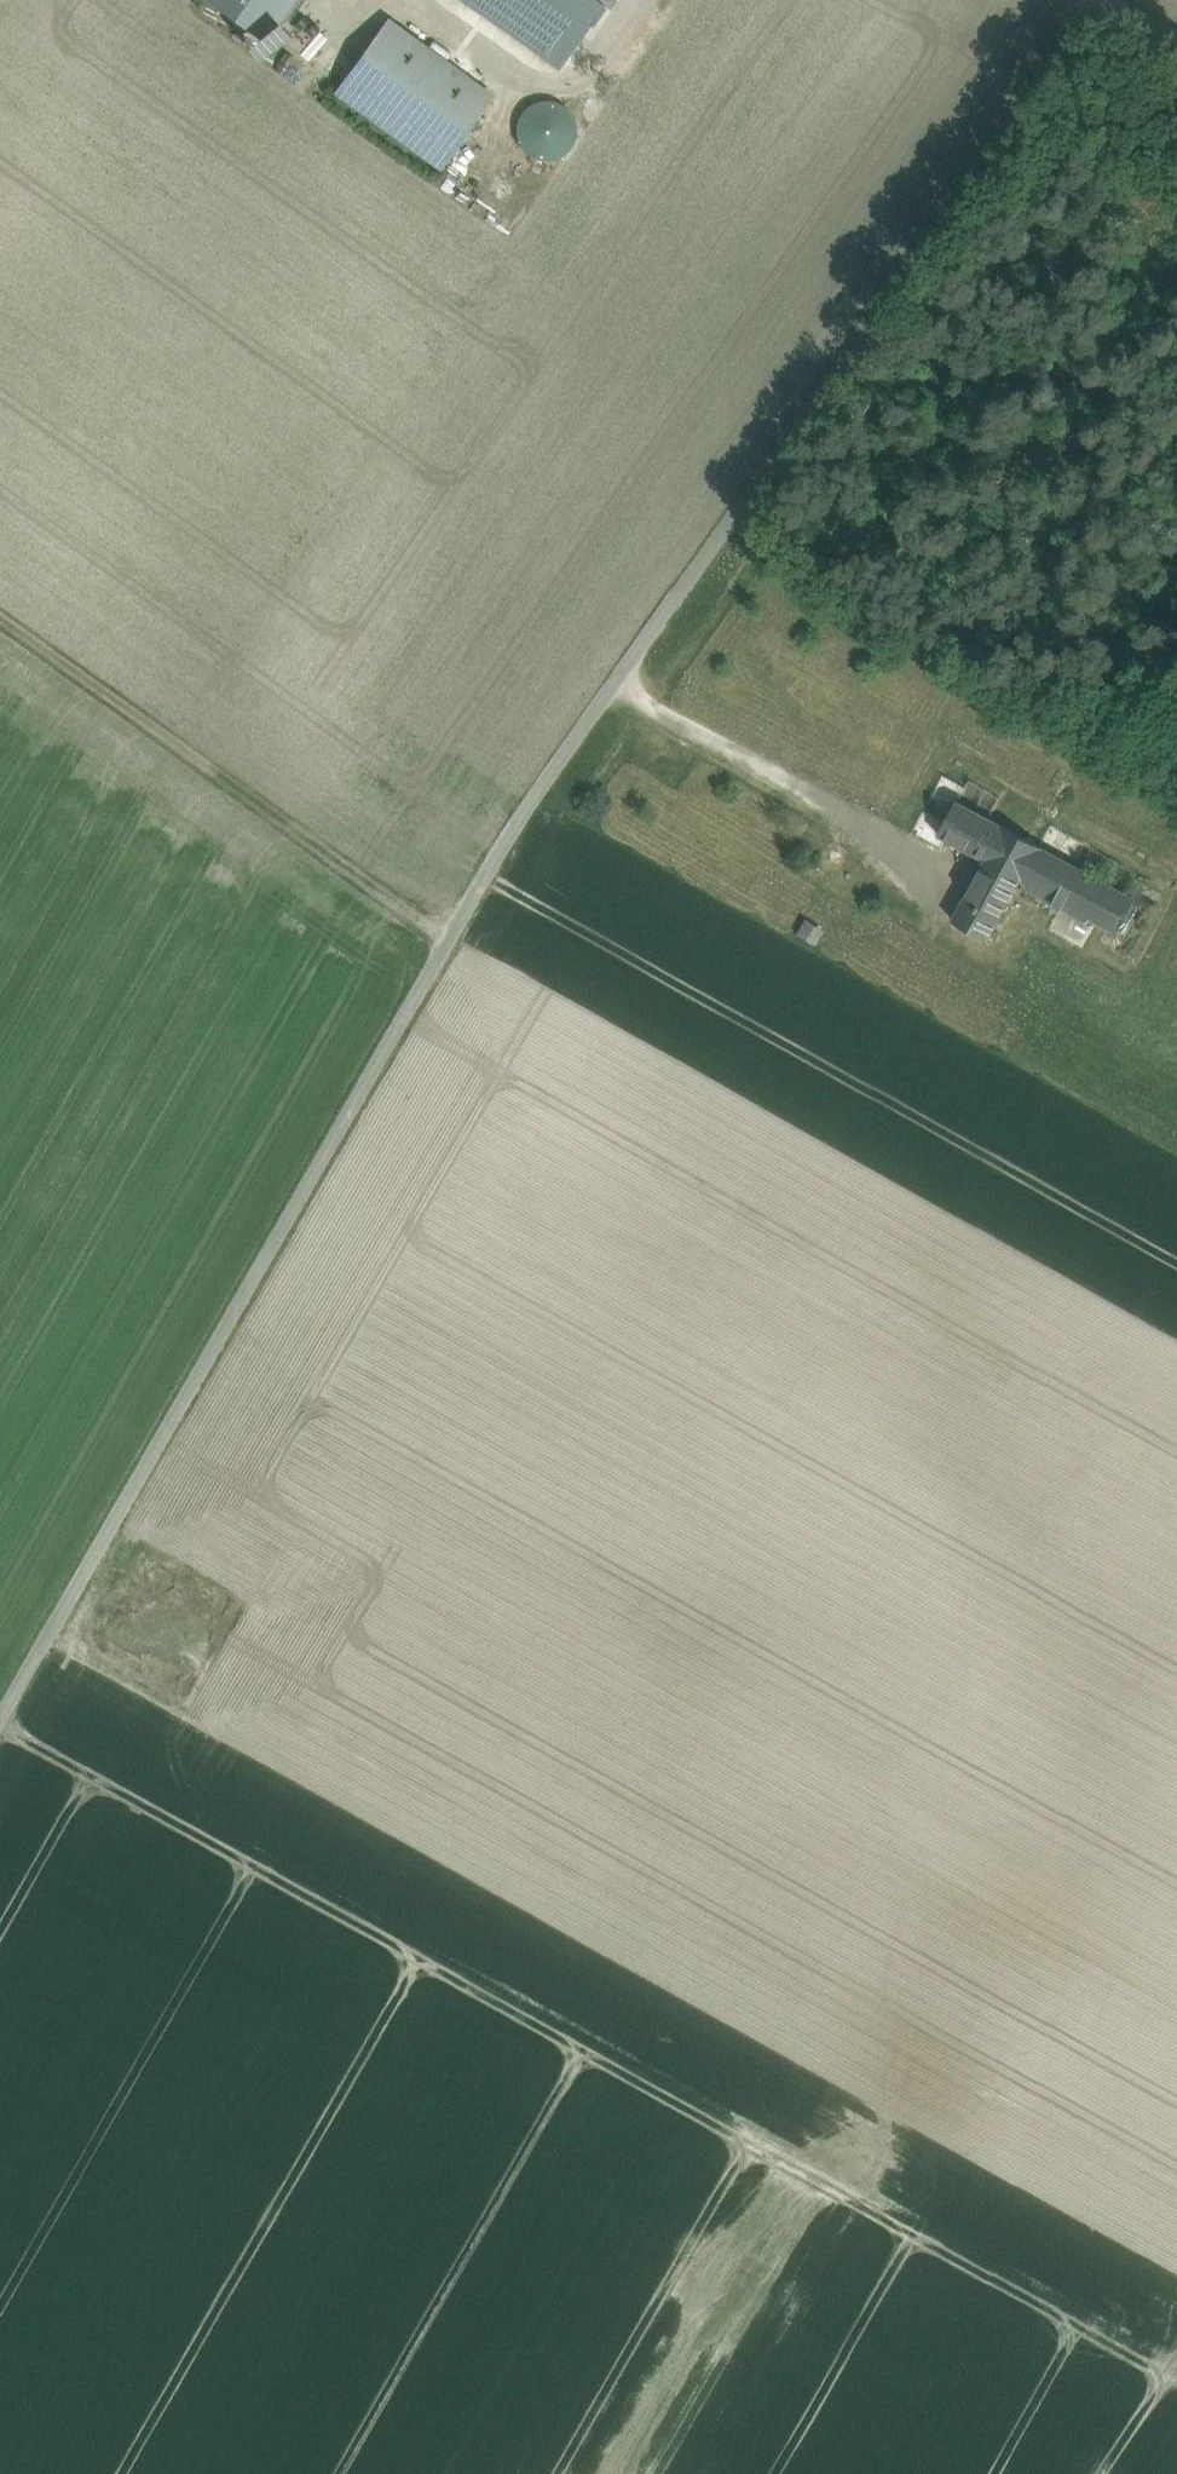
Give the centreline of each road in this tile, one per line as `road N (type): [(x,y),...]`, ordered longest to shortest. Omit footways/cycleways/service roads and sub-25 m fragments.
road 1 (unclassified): [(0,1741),(462,941),(747,496),(1099,0)]
road 2 (track): [(882,838),(646,654)]

